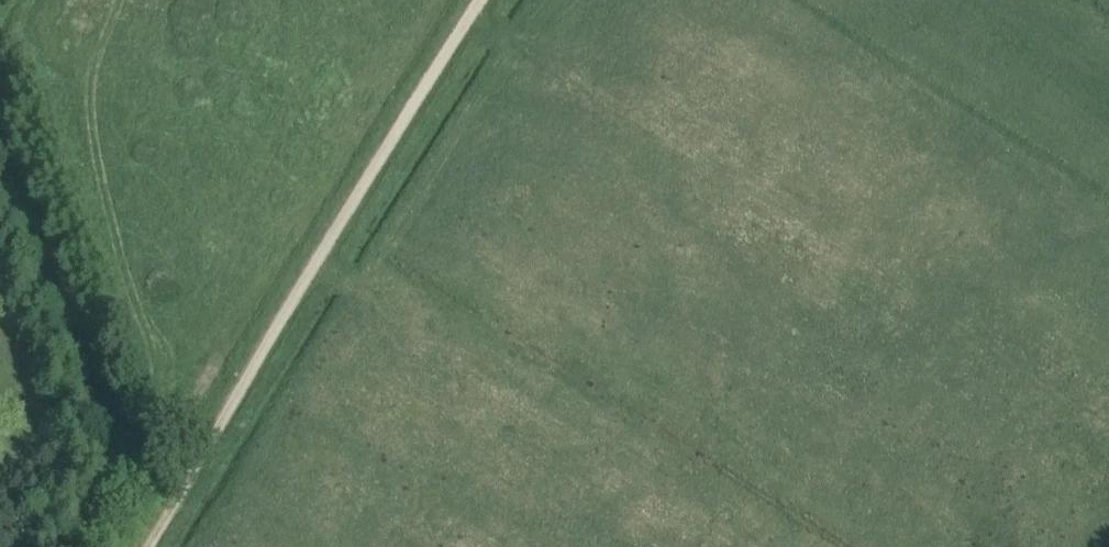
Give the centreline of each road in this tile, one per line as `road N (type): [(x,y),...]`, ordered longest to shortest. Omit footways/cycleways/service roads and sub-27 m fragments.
road 1 (unclassified): [(481,0),(144,546)]

